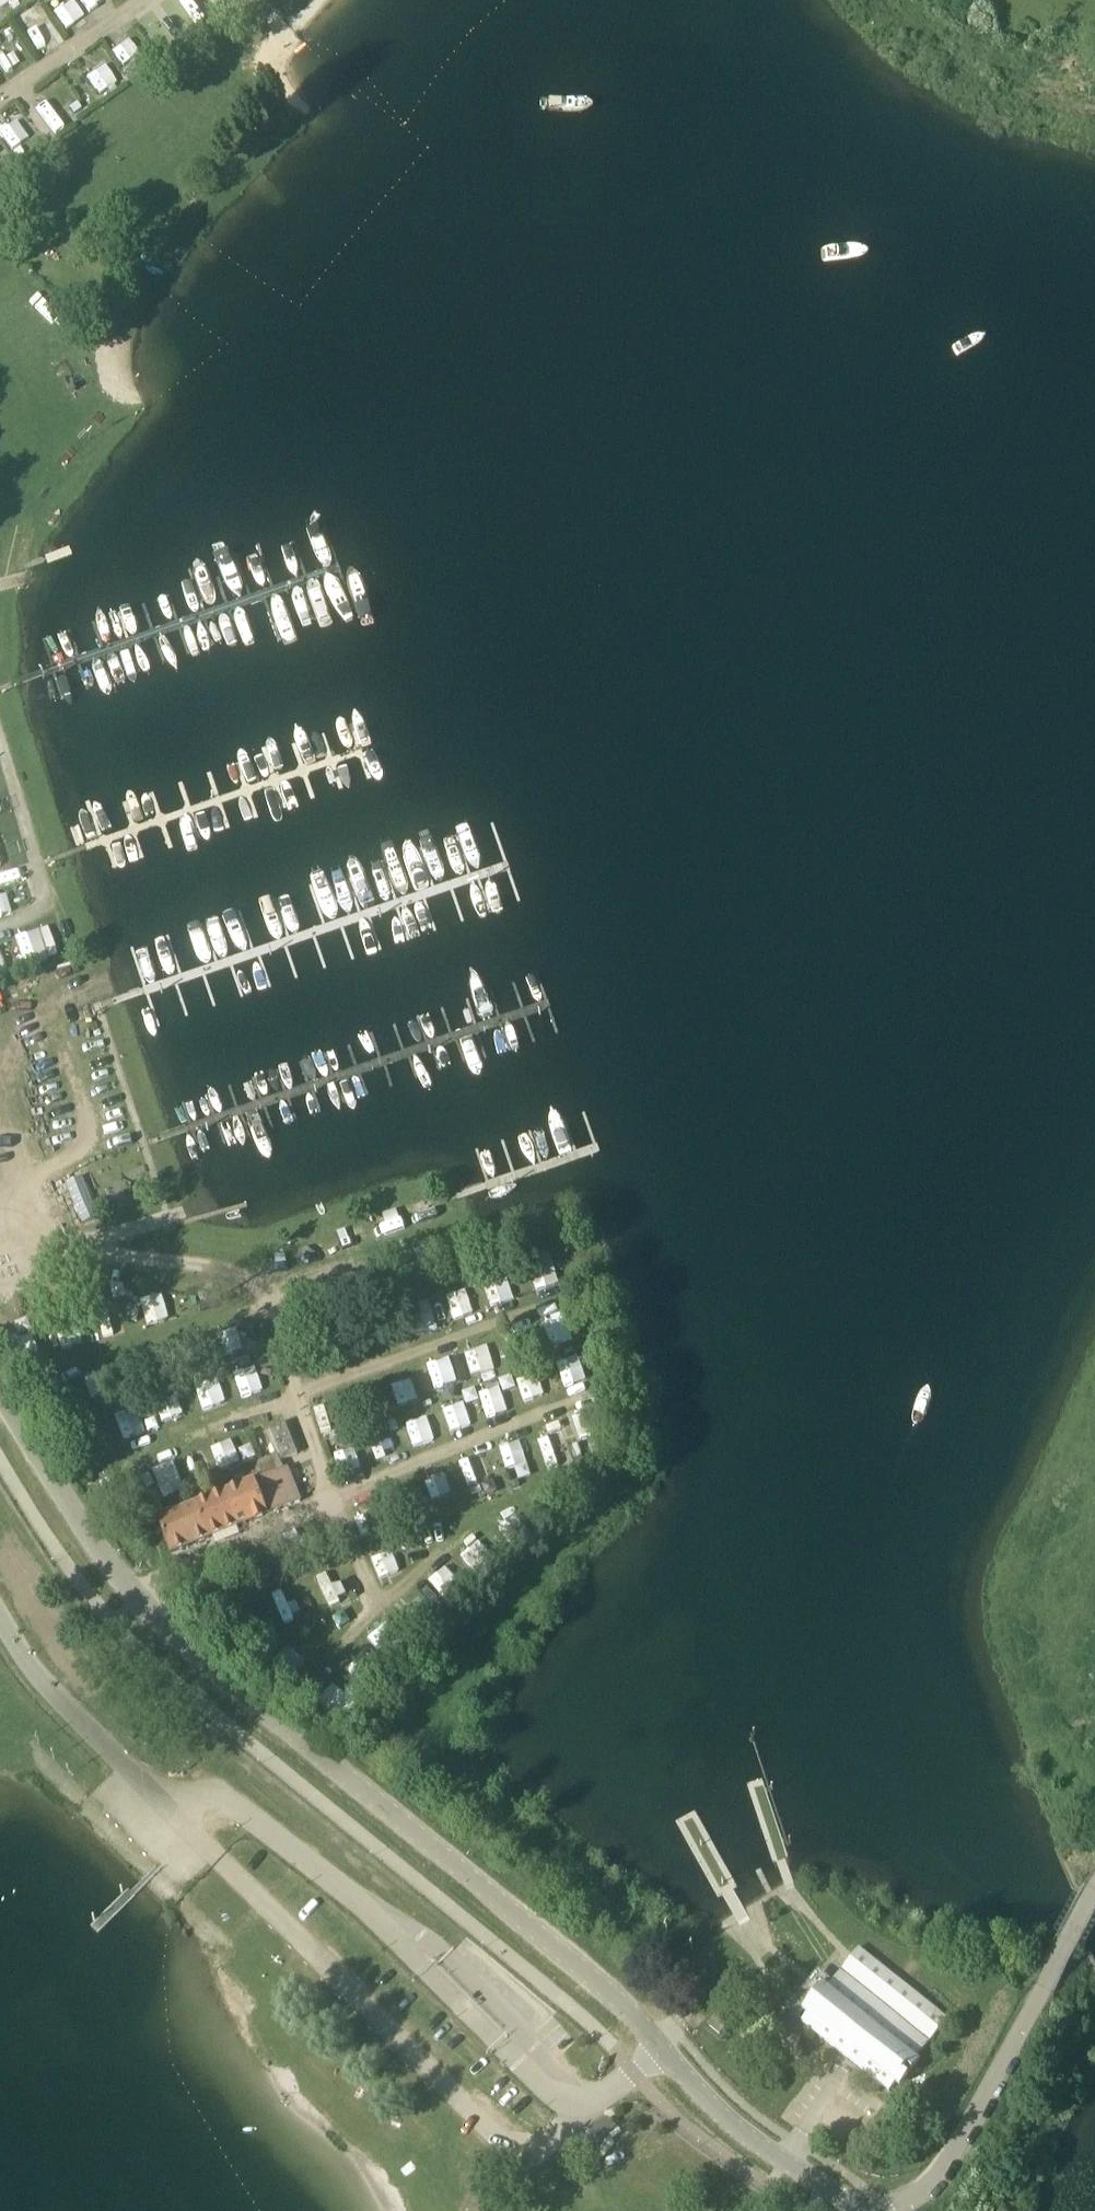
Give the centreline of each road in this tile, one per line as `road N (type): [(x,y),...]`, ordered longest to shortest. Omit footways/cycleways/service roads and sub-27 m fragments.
road 1 (unclassified): [(0,1392),(105,1559),(166,1632),(599,1989),(745,2138),(853,2210)]
road 2 (unclassified): [(889,2210),(943,2173),(1094,1895)]
road 3 (track): [(1094,112),(1009,87),(885,0)]

